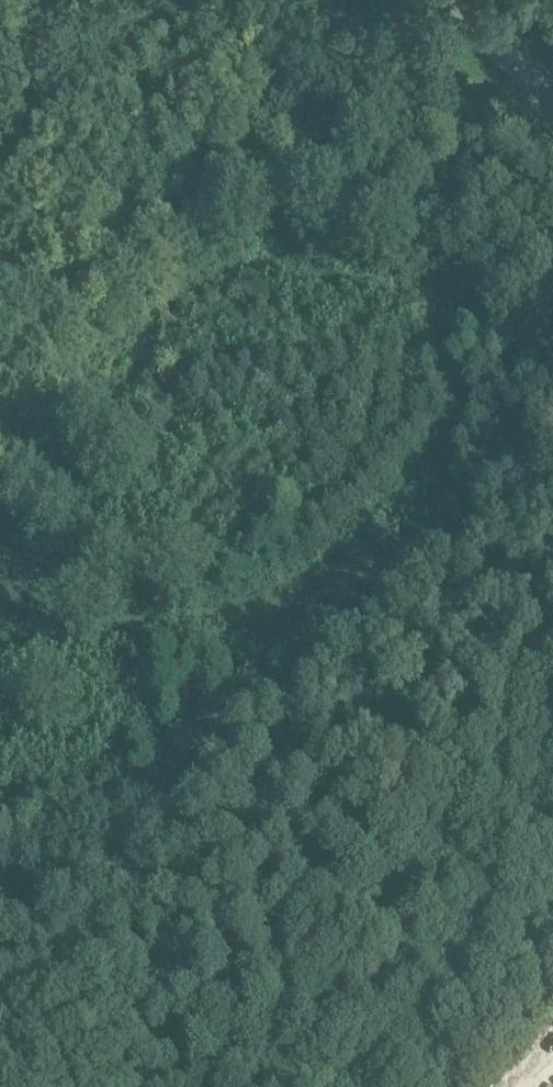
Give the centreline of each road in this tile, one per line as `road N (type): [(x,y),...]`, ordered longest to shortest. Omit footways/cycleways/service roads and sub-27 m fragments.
road 1 (unclassified): [(552,100),(449,0)]

